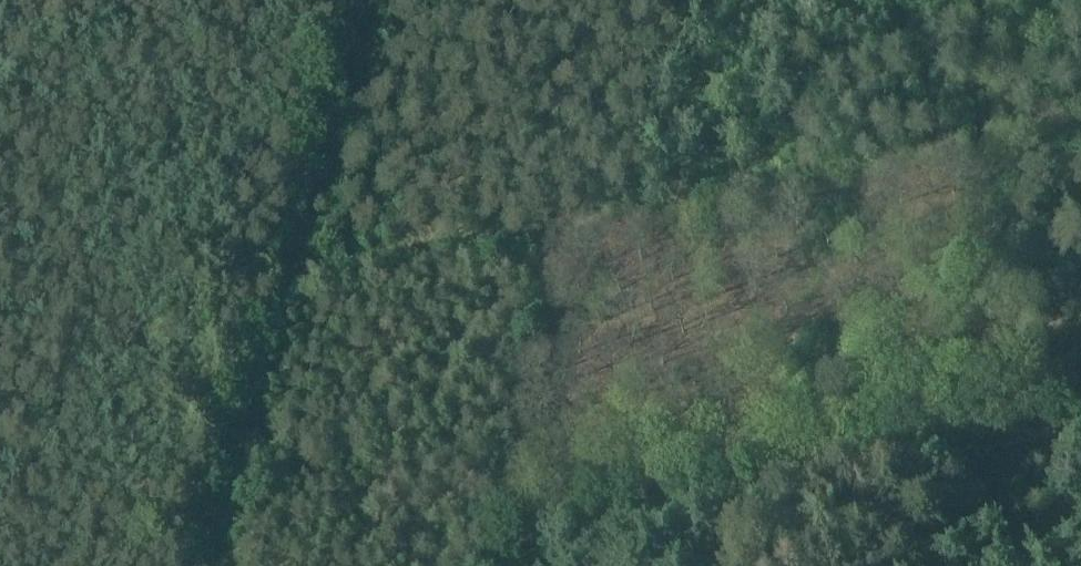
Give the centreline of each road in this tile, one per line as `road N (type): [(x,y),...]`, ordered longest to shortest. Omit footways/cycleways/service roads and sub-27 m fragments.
road 1 (track): [(199,565),(358,0)]
road 2 (track): [(567,239),(428,240),(335,268),(261,264)]

